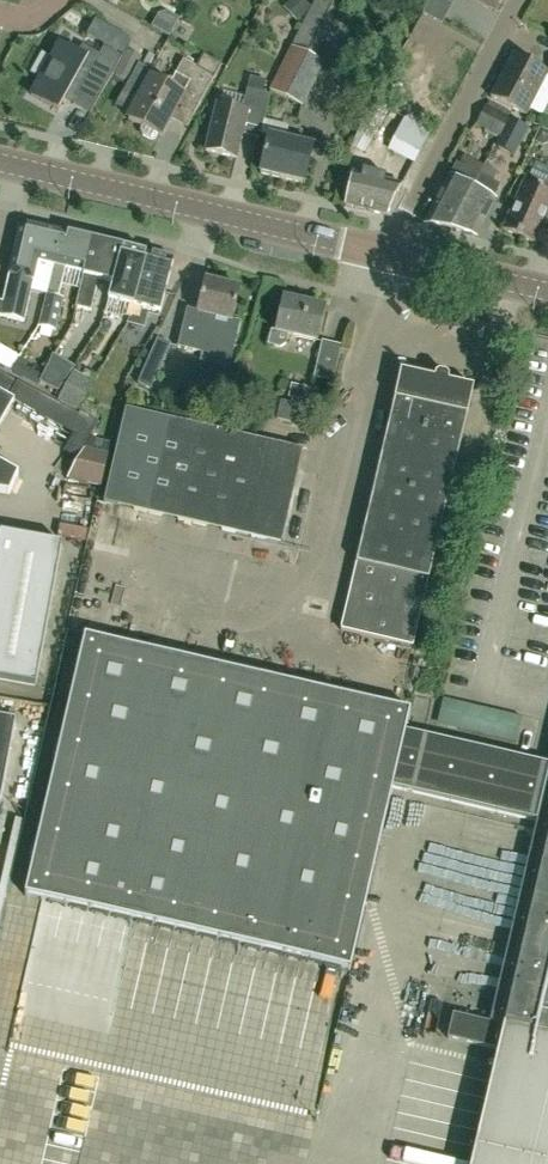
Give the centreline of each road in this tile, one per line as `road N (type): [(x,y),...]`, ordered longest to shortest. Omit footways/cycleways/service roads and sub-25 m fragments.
road 1 (tertiary): [(0,164),(393,255)]
road 2 (residential): [(393,255),(413,198),(517,0)]
road 3 (tertiary): [(393,255),(547,290)]

